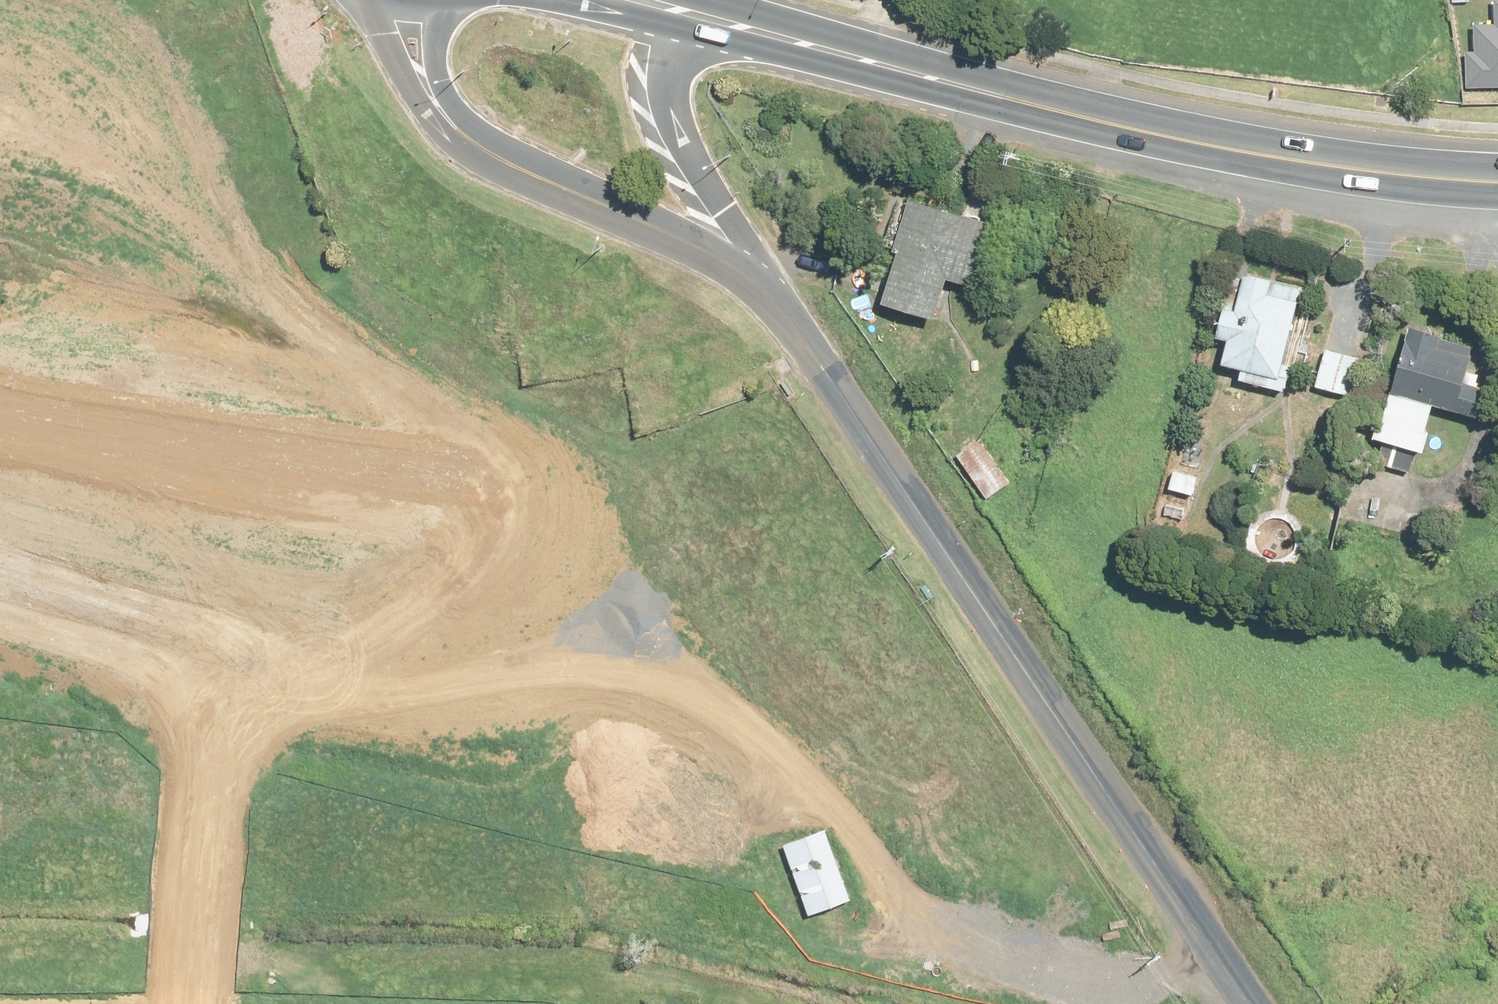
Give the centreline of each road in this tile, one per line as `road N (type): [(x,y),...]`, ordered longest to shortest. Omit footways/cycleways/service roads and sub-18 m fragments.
road 1 (track): [(187,1003),(213,783),(244,716),(552,673),(679,680),(768,747),(936,921),(986,959),(1112,986),(1157,984),(1222,960)]
road 2 (track): [(244,716),(388,665),(503,584),(529,519),(453,466),(0,394)]
road 3 (unclassified): [(1251,1003),(786,308)]
road 4 (primary): [(687,15),(1165,138),(1497,183)]
road 5 (unclassified): [(786,308),(686,242),(467,142),(429,98),(407,0)]
road 6 (primary): [(687,15),(669,62),(681,141),(786,308)]
road 7 (track): [(0,621),(119,652),(193,686)]

